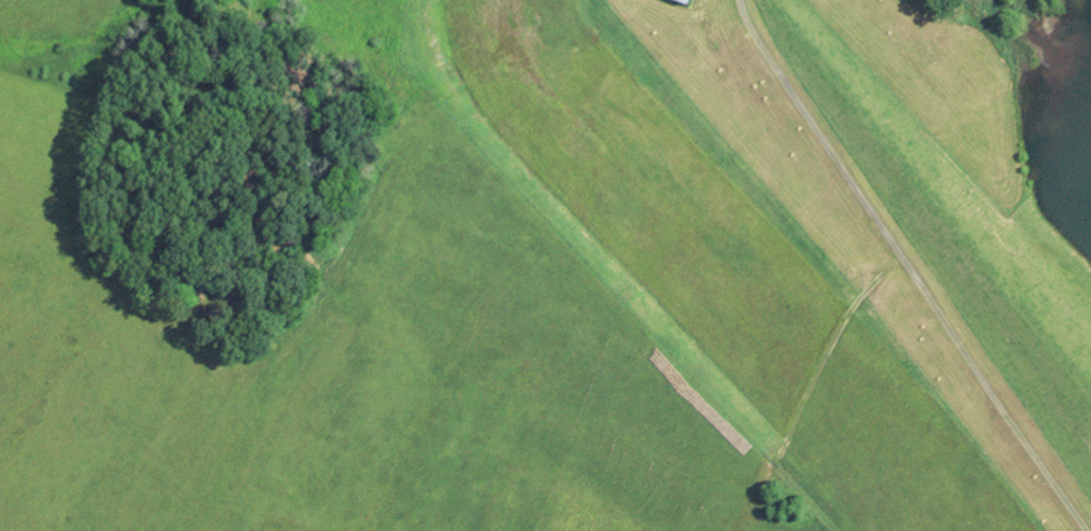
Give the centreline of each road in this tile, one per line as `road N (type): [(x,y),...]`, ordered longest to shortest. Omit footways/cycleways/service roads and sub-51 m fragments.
road 1 (track): [(1090,530),(789,92),(742,15),(741,0)]

